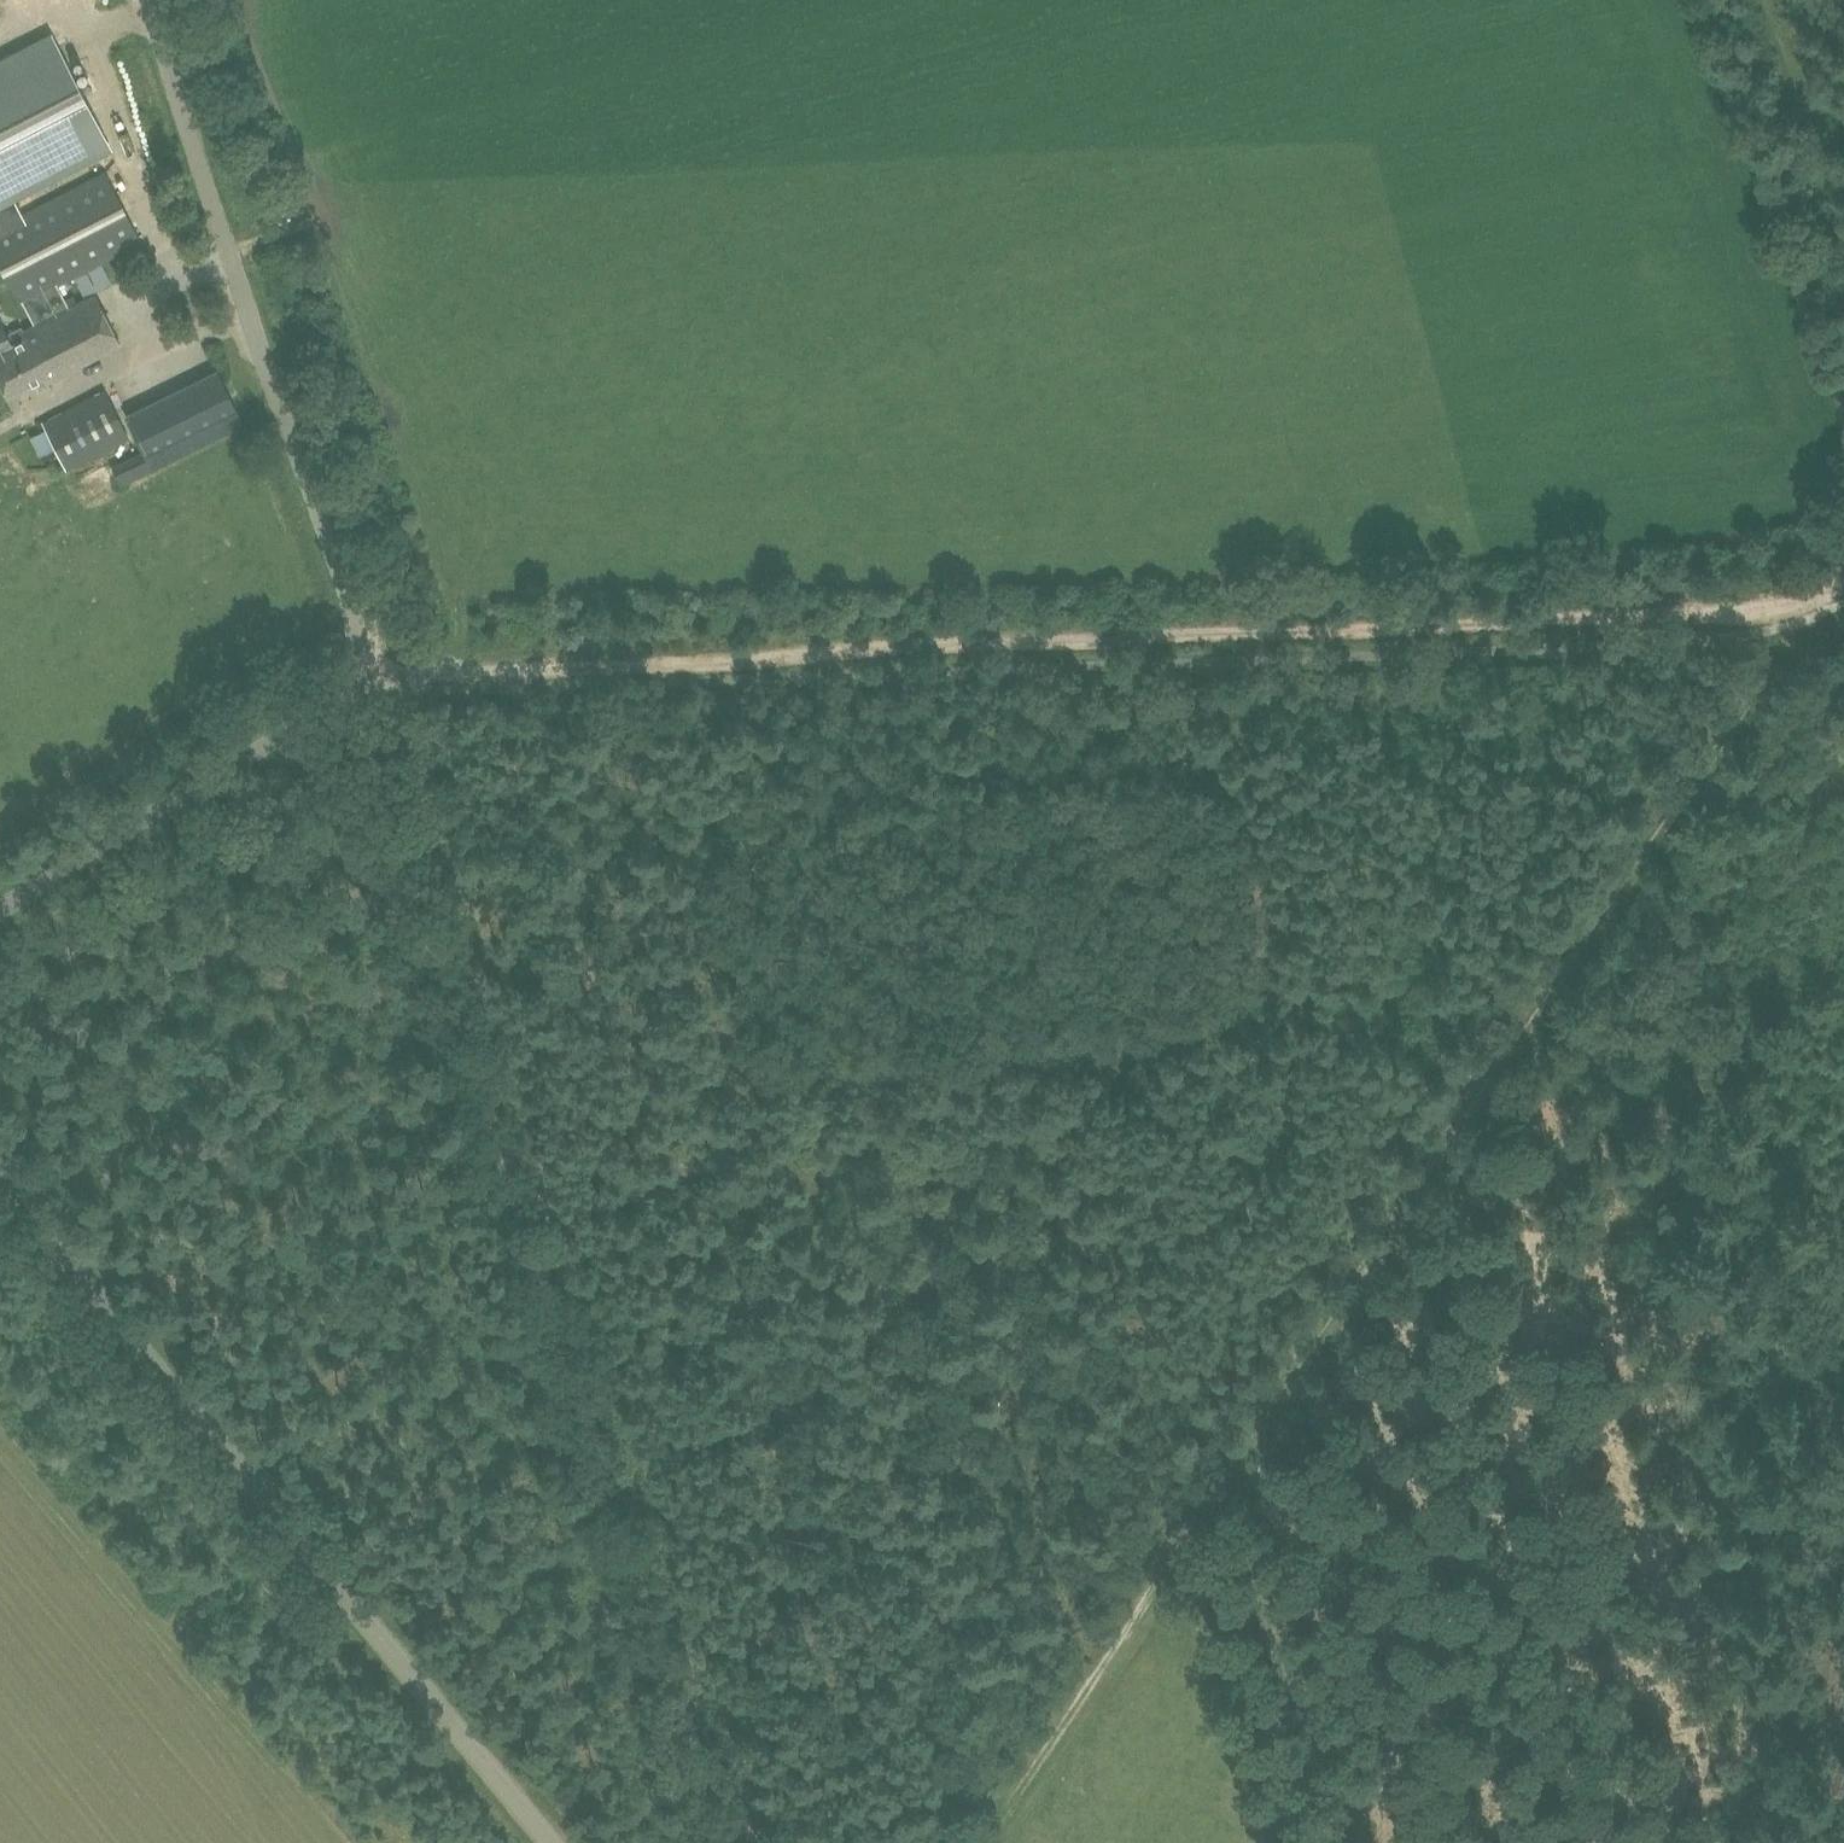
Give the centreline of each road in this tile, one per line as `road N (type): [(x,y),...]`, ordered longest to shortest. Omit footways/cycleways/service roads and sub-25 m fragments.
road 1 (track): [(370,666),(408,672),(606,666),(1750,614),(1788,608),(1843,580)]
road 2 (track): [(988,1842),(1778,648),(1788,608)]
road 3 (unclassified): [(0,912),(370,678),(148,0)]
road 4 (unclassified): [(555,1842),(0,1170)]
road 5 (track): [(1843,242),(1760,0)]

